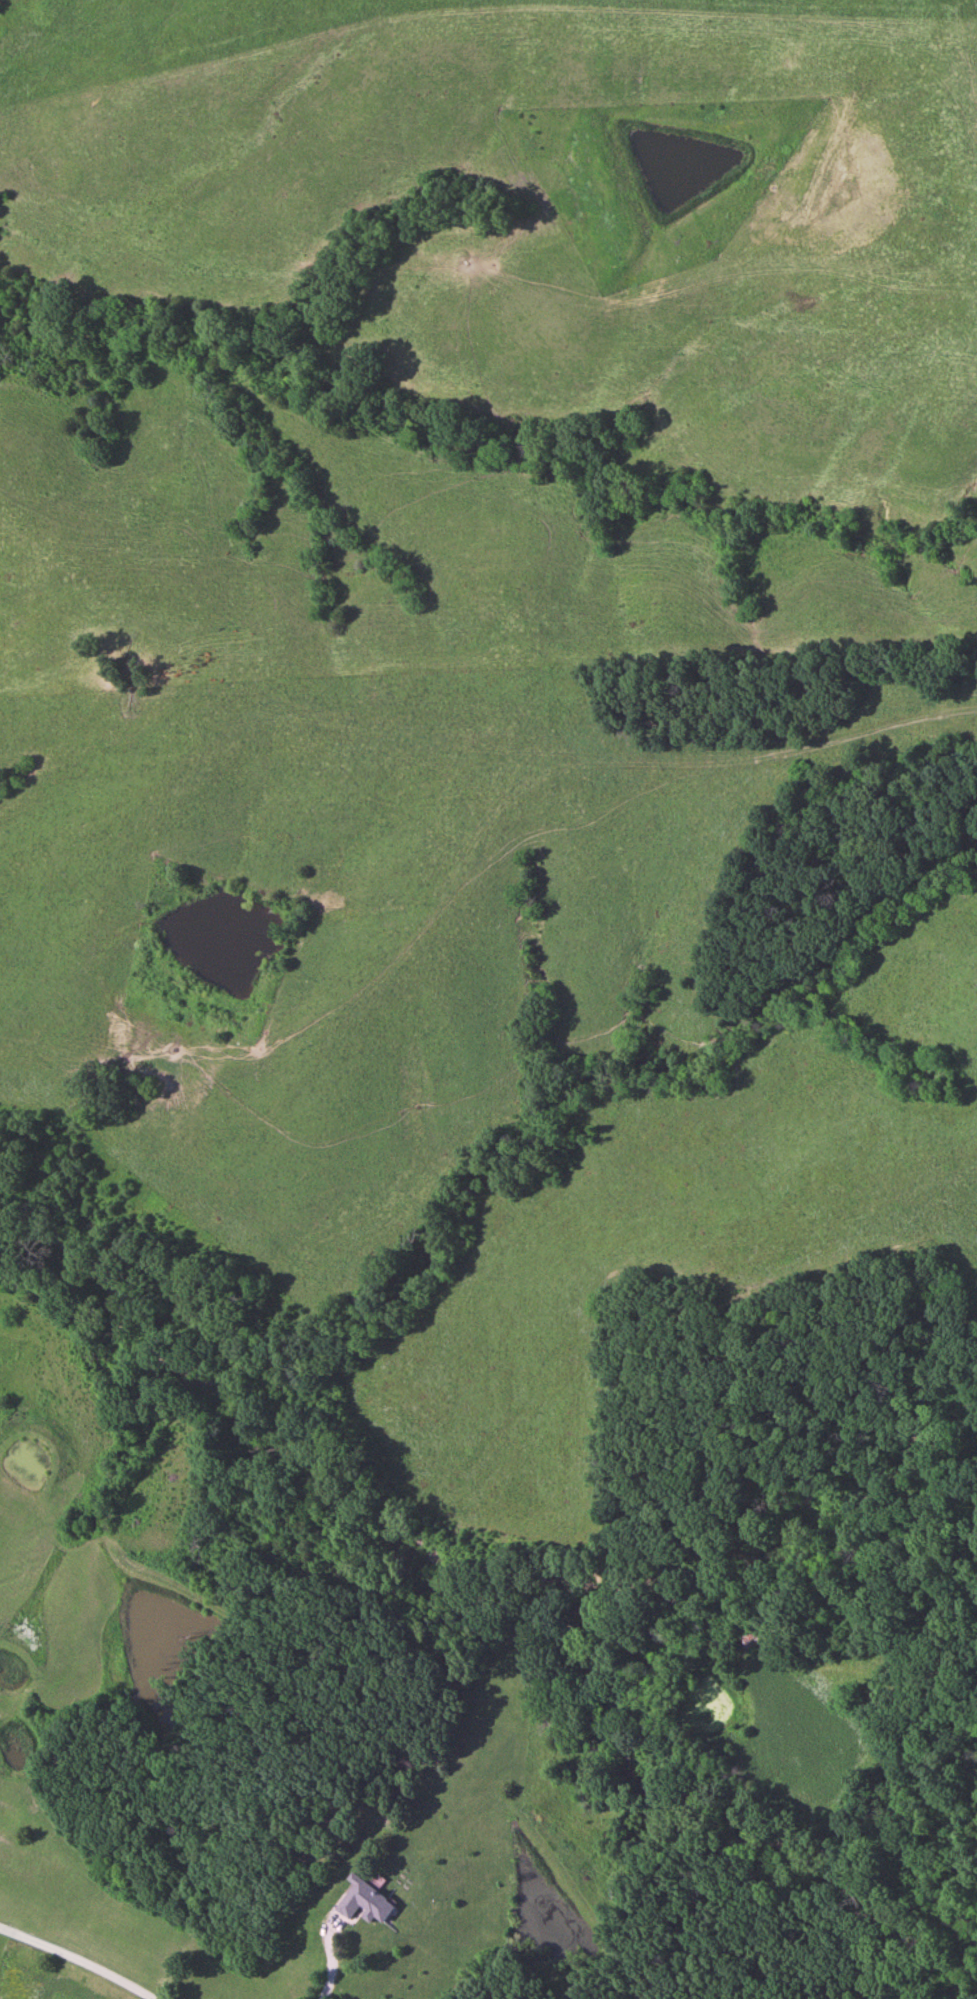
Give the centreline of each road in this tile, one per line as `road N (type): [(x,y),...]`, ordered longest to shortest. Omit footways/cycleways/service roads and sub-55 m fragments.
road 1 (residential): [(156,1998),(0,1926)]

